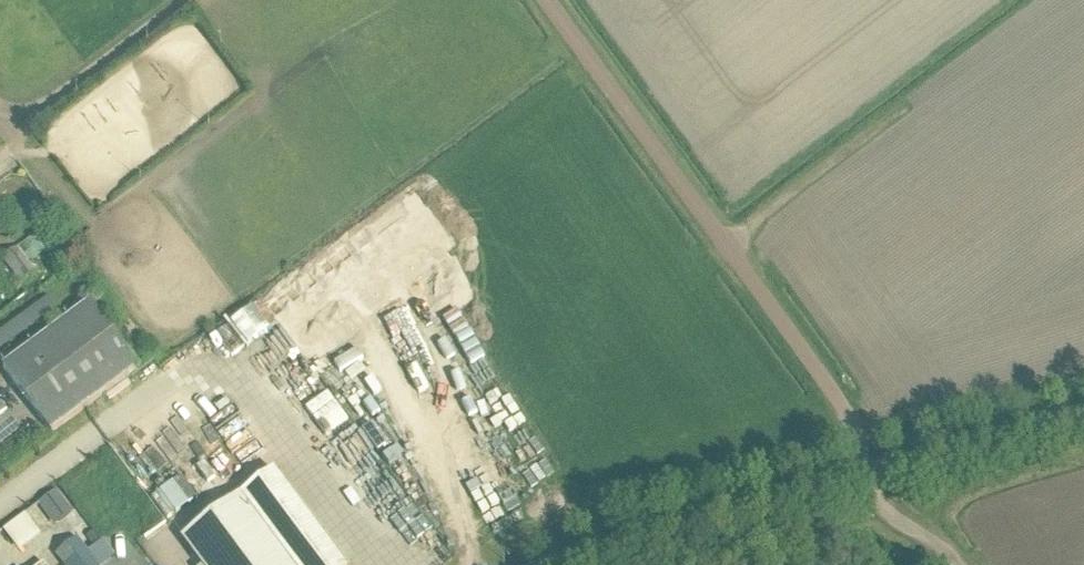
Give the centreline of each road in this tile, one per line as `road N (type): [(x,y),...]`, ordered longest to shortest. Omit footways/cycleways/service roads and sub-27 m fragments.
road 1 (tertiary): [(573,564),(1083,414)]

